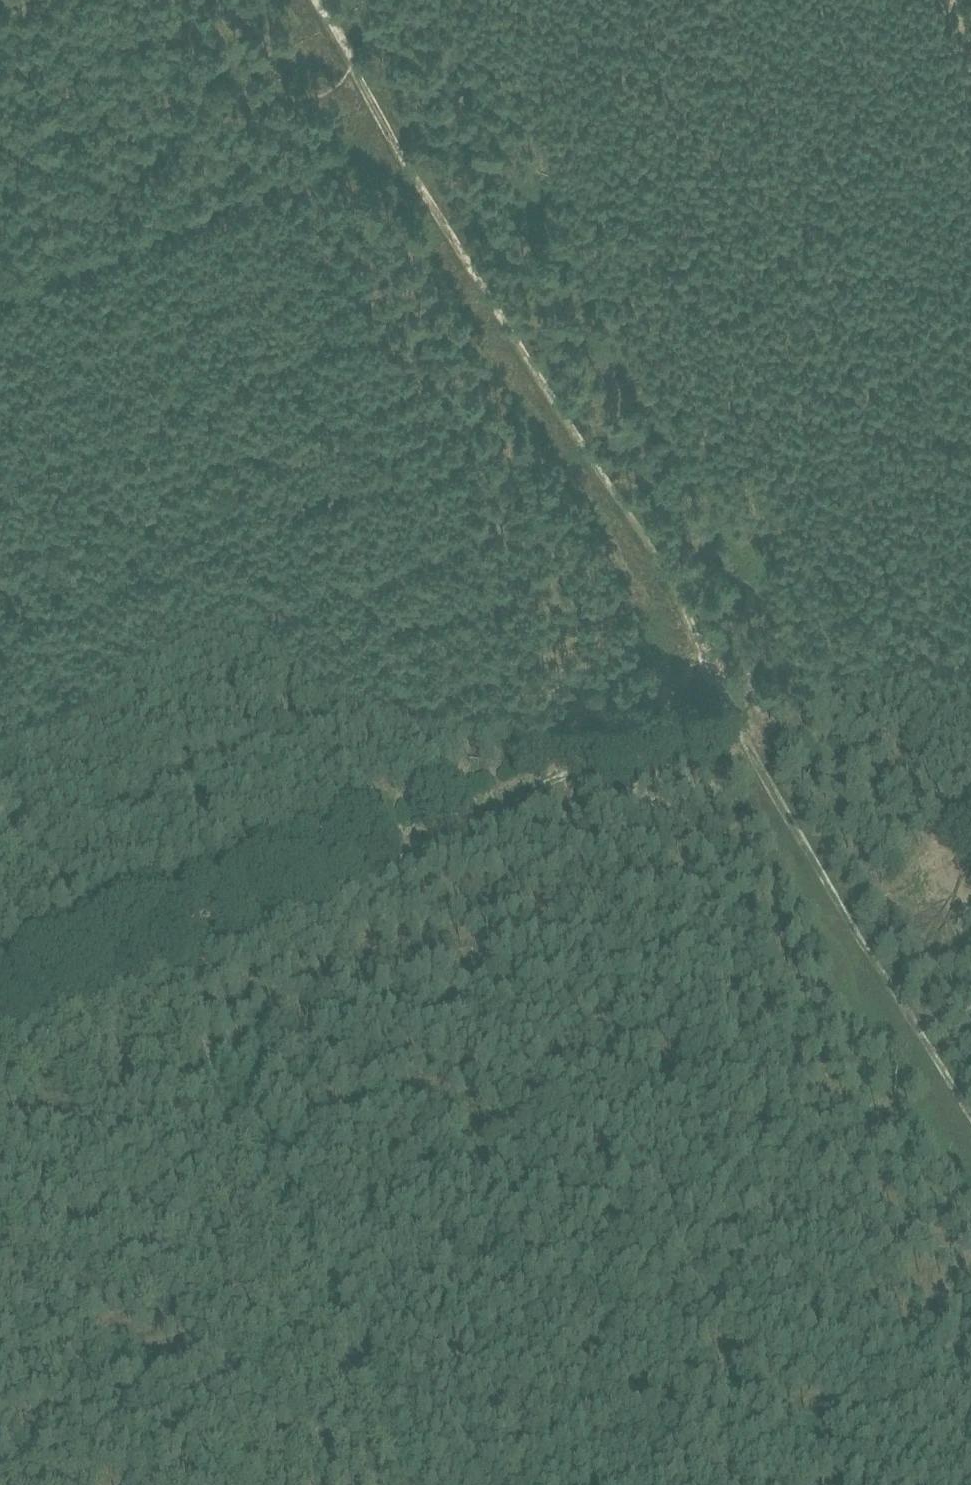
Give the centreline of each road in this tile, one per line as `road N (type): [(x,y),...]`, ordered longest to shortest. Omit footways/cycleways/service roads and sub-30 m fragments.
road 1 (track): [(0,1005),(733,710)]
road 2 (track): [(0,809),(106,962)]
road 3 (track): [(351,60),(424,180)]

